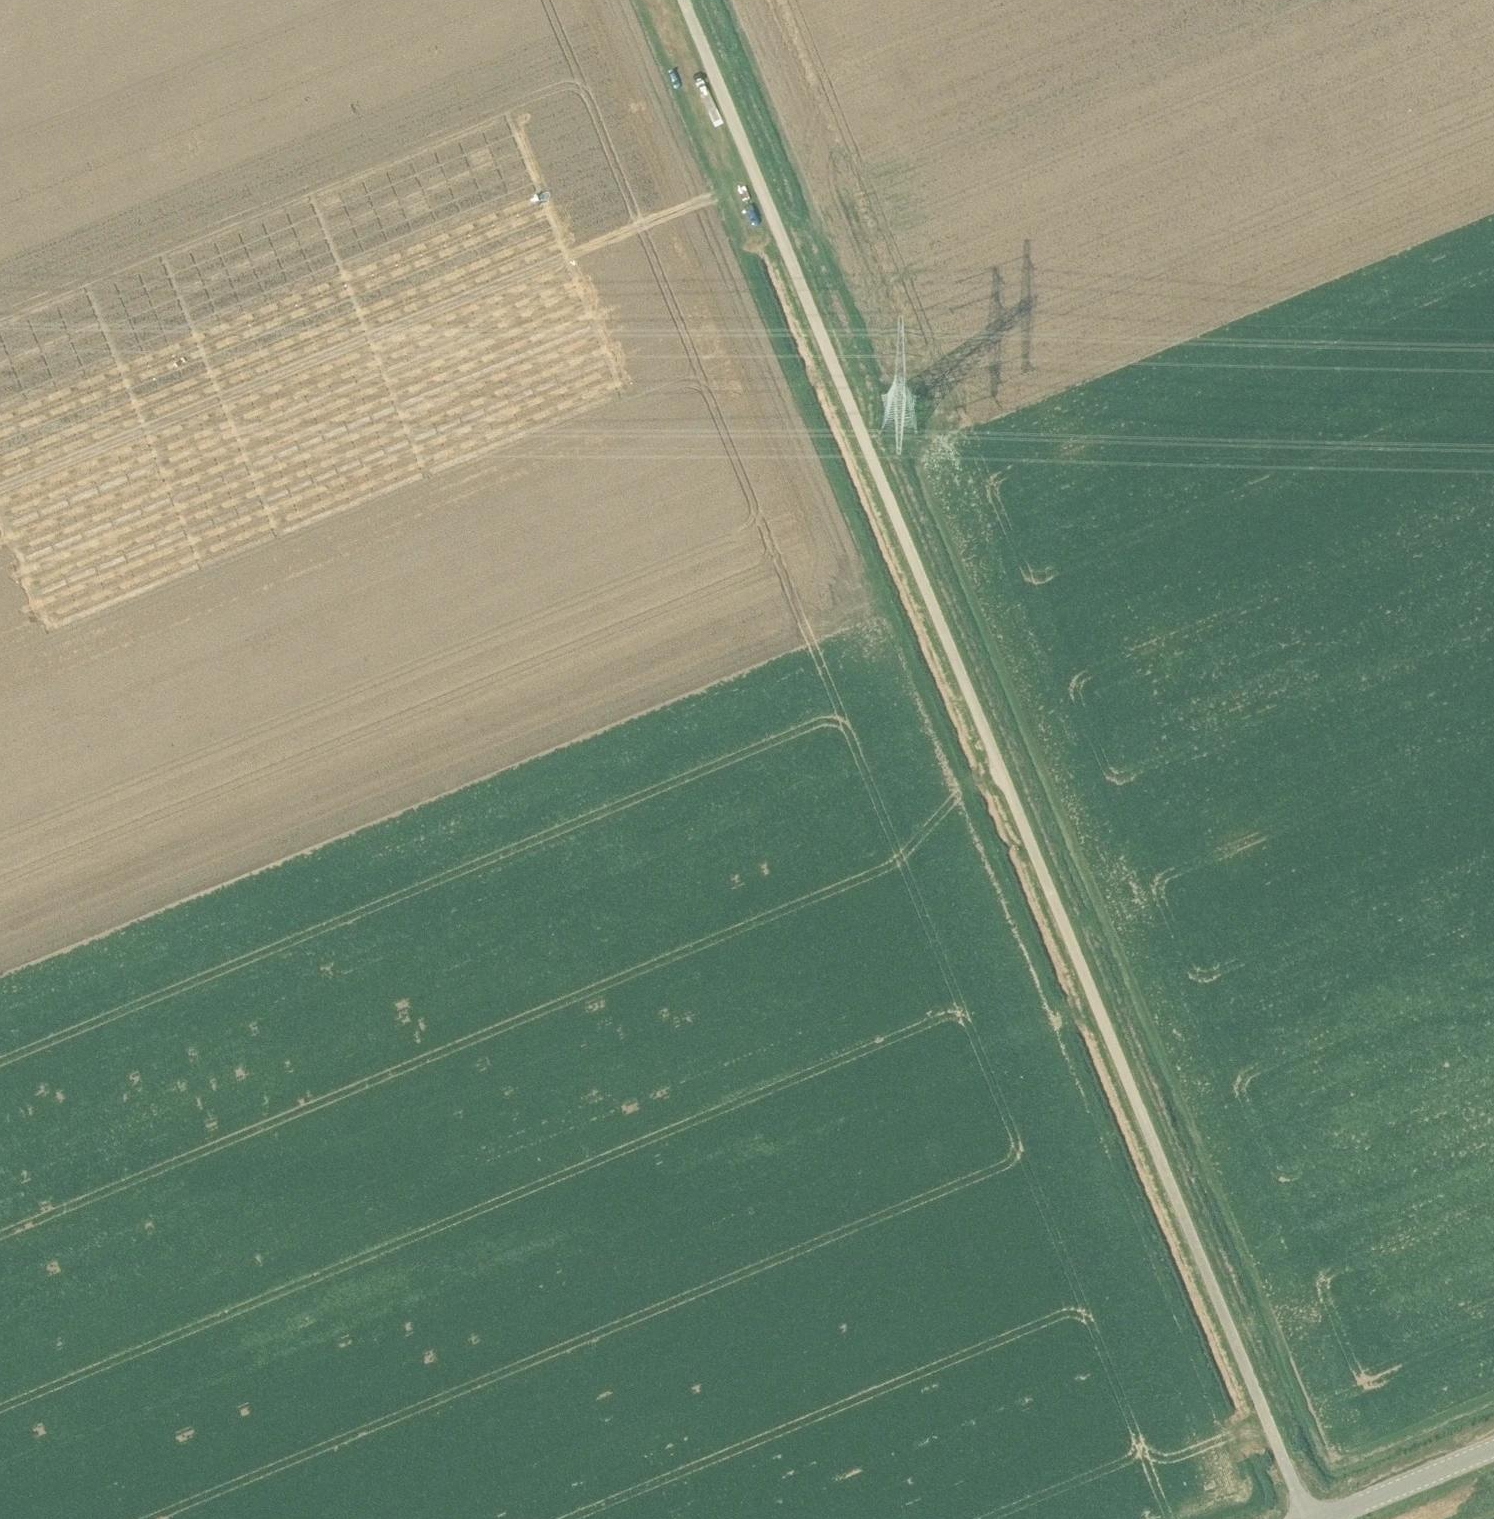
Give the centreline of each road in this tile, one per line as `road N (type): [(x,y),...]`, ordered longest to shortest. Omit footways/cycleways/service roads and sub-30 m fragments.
road 1 (unclassified): [(1493,1448),(1323,1518)]

